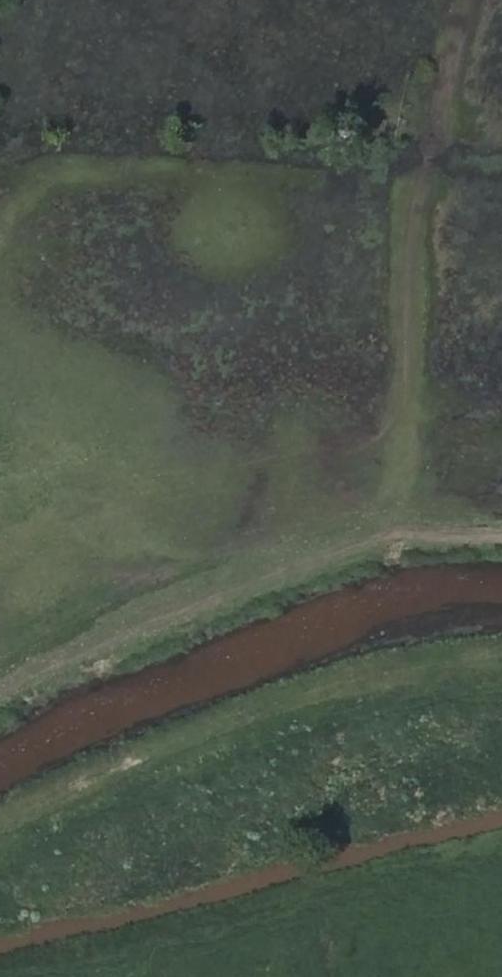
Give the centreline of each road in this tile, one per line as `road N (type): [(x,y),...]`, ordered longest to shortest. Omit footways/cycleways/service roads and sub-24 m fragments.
road 1 (track): [(0,817),(251,710),(432,655),(501,647)]

